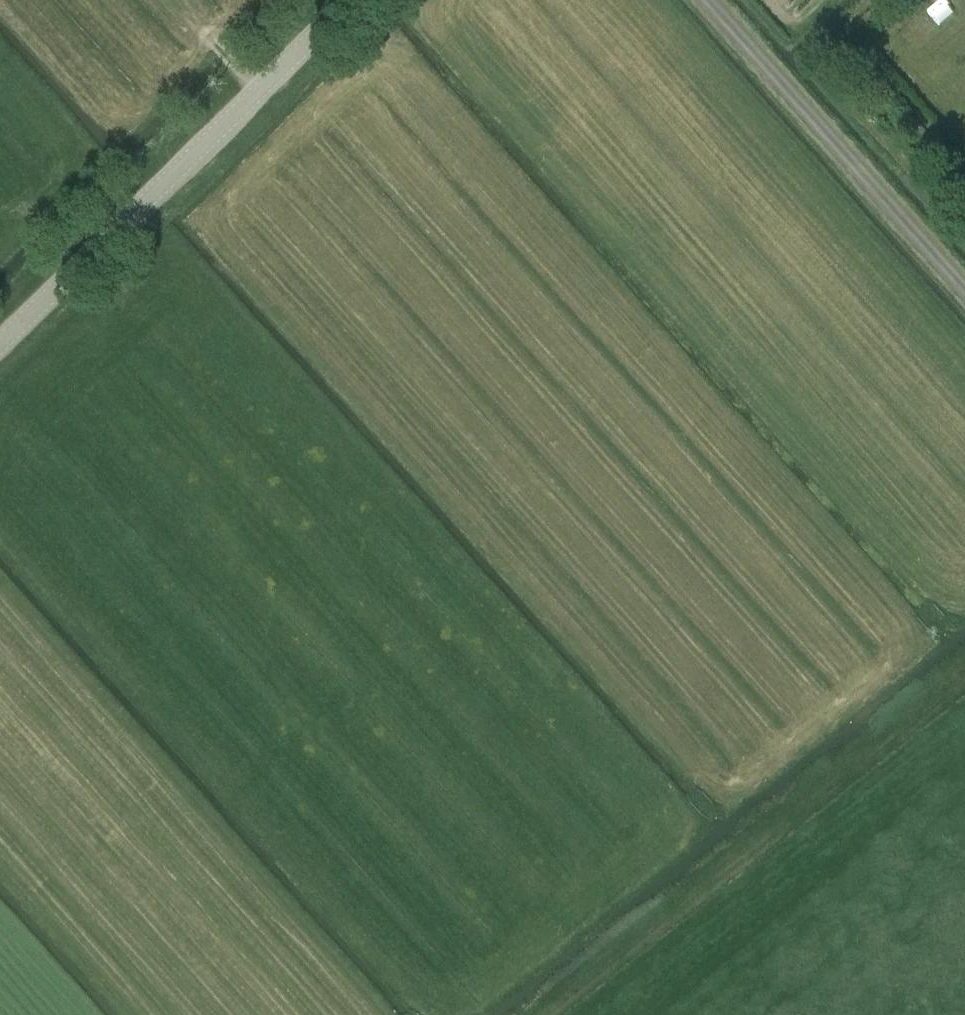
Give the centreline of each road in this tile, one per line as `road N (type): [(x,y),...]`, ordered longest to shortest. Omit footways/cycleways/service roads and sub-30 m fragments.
road 1 (unclassified): [(0,357),(368,0)]
road 2 (unclassified): [(708,0),(964,289)]

